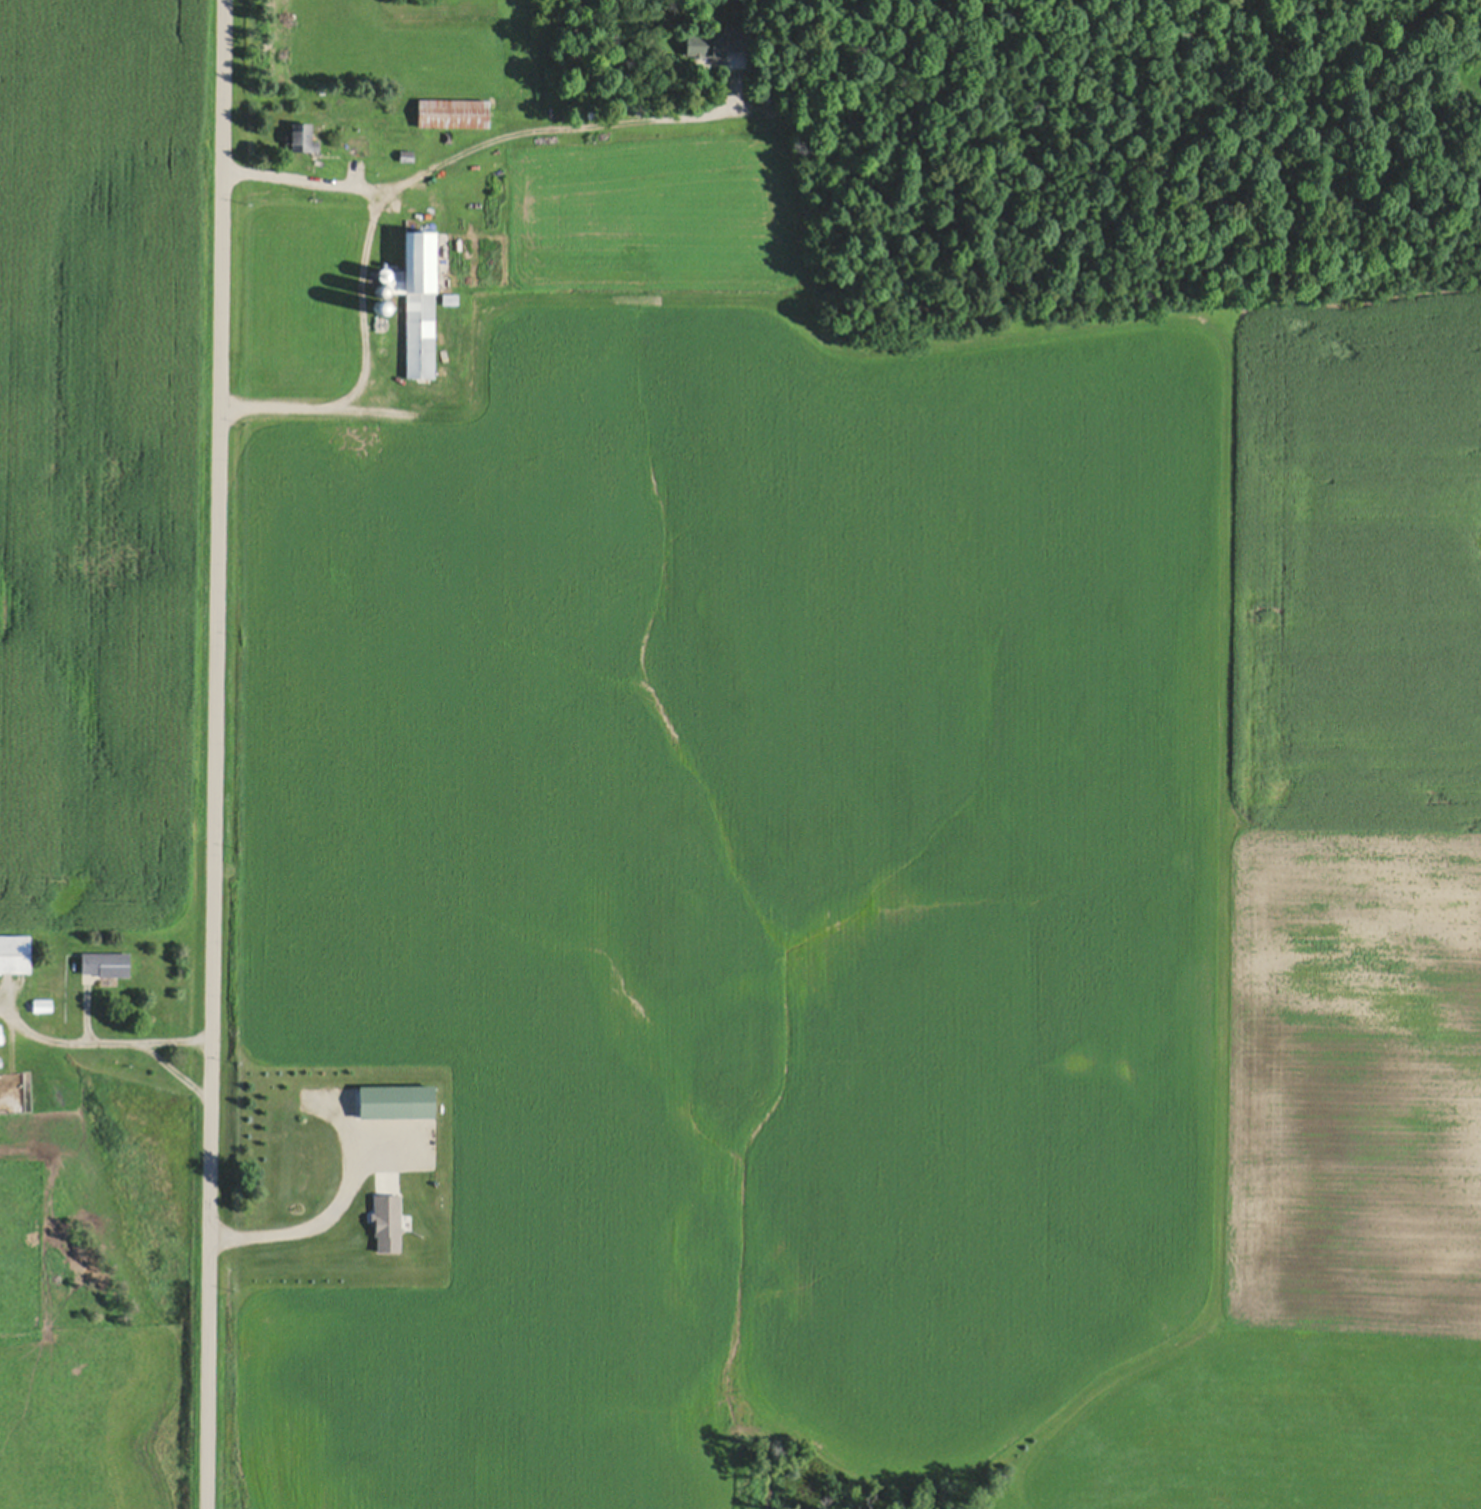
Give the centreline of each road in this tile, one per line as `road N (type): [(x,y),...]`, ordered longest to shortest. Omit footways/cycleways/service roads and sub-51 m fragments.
road 1 (residential): [(208,1508),(224,0)]

